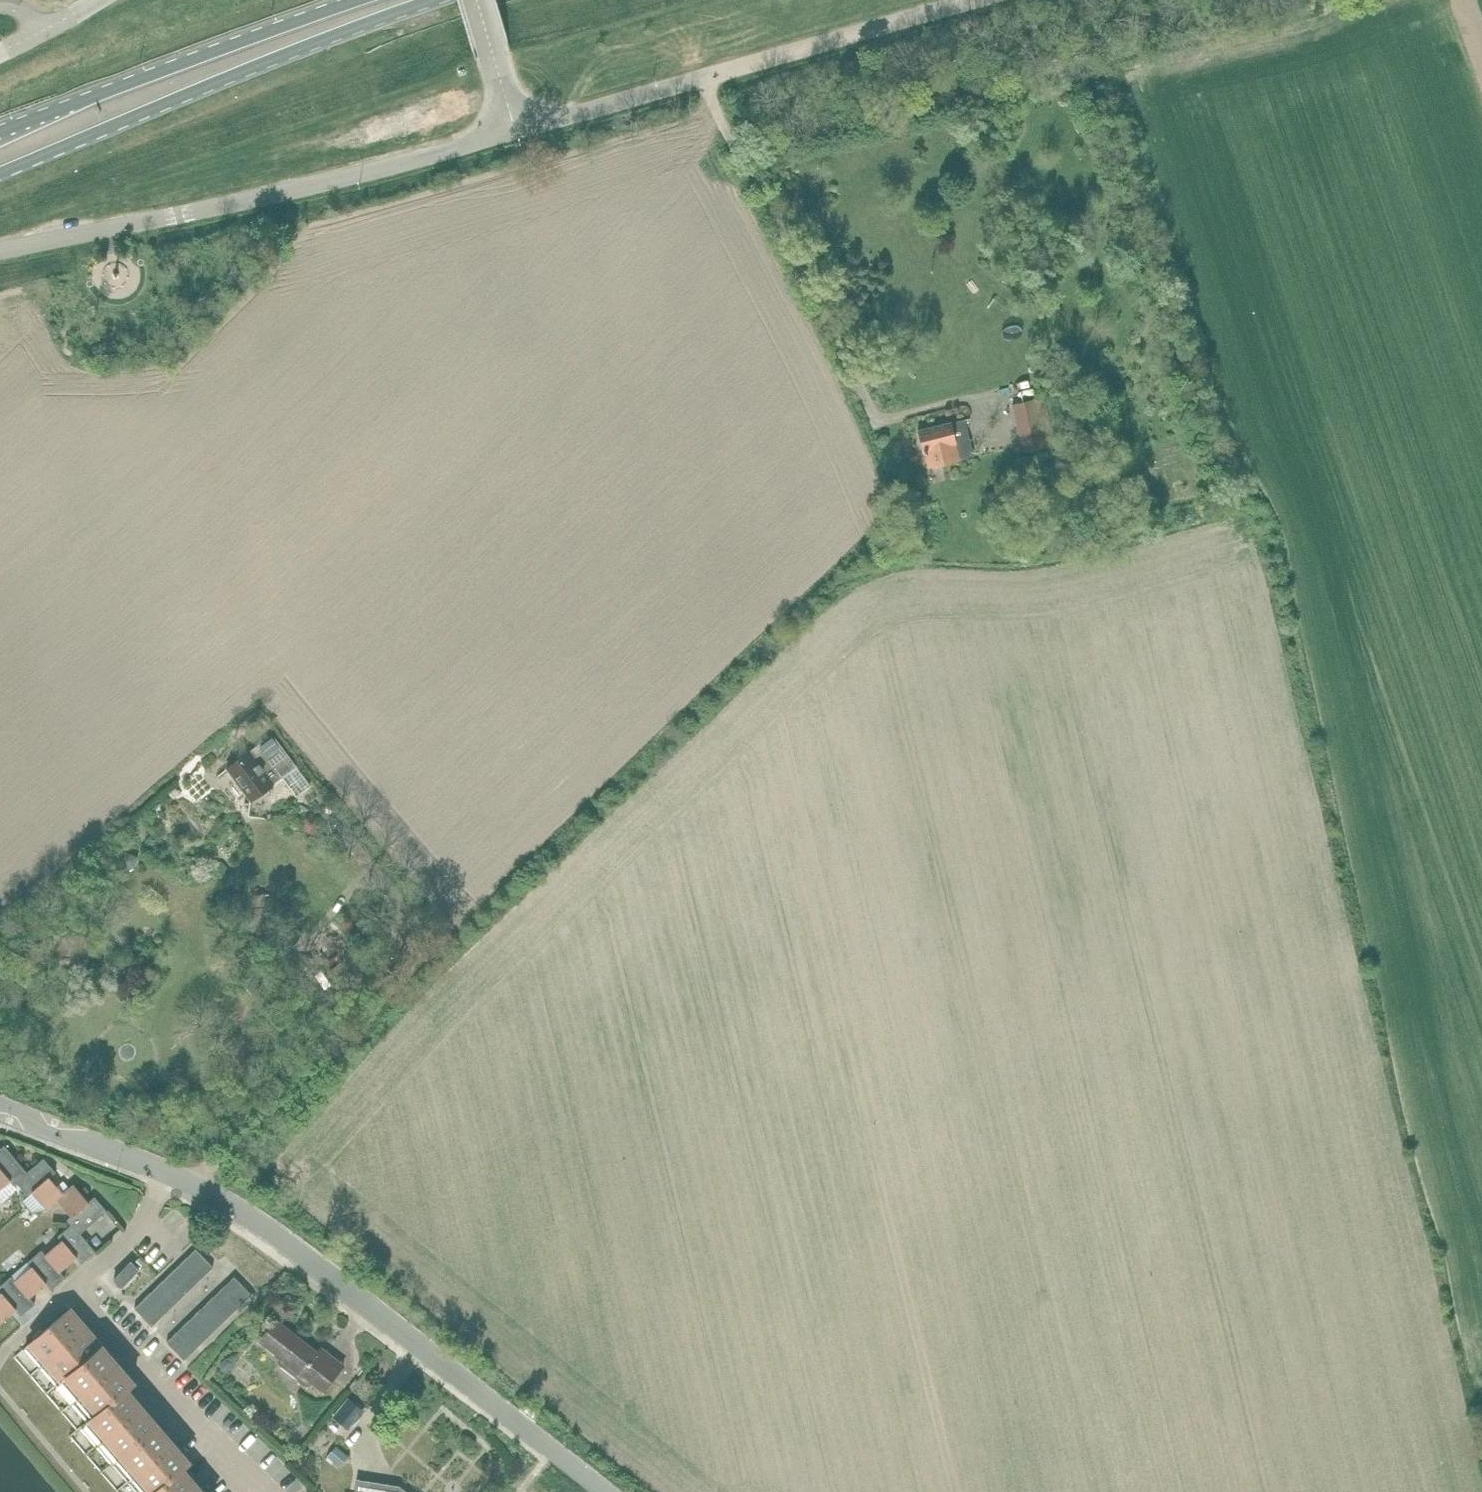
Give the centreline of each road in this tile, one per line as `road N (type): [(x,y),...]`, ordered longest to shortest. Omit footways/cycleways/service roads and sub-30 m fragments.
road 1 (tertiary): [(602,1491),(321,1269),(194,1184),(0,1109)]
road 2 (unclassified): [(0,250),(342,178),(516,131)]
road 3 (unclassified): [(516,131),(969,0)]
road 4 (primary): [(0,173),(430,0)]
road 5 (primary): [(358,0),(0,131)]
road 6 (unclassified): [(516,131),(476,0)]

